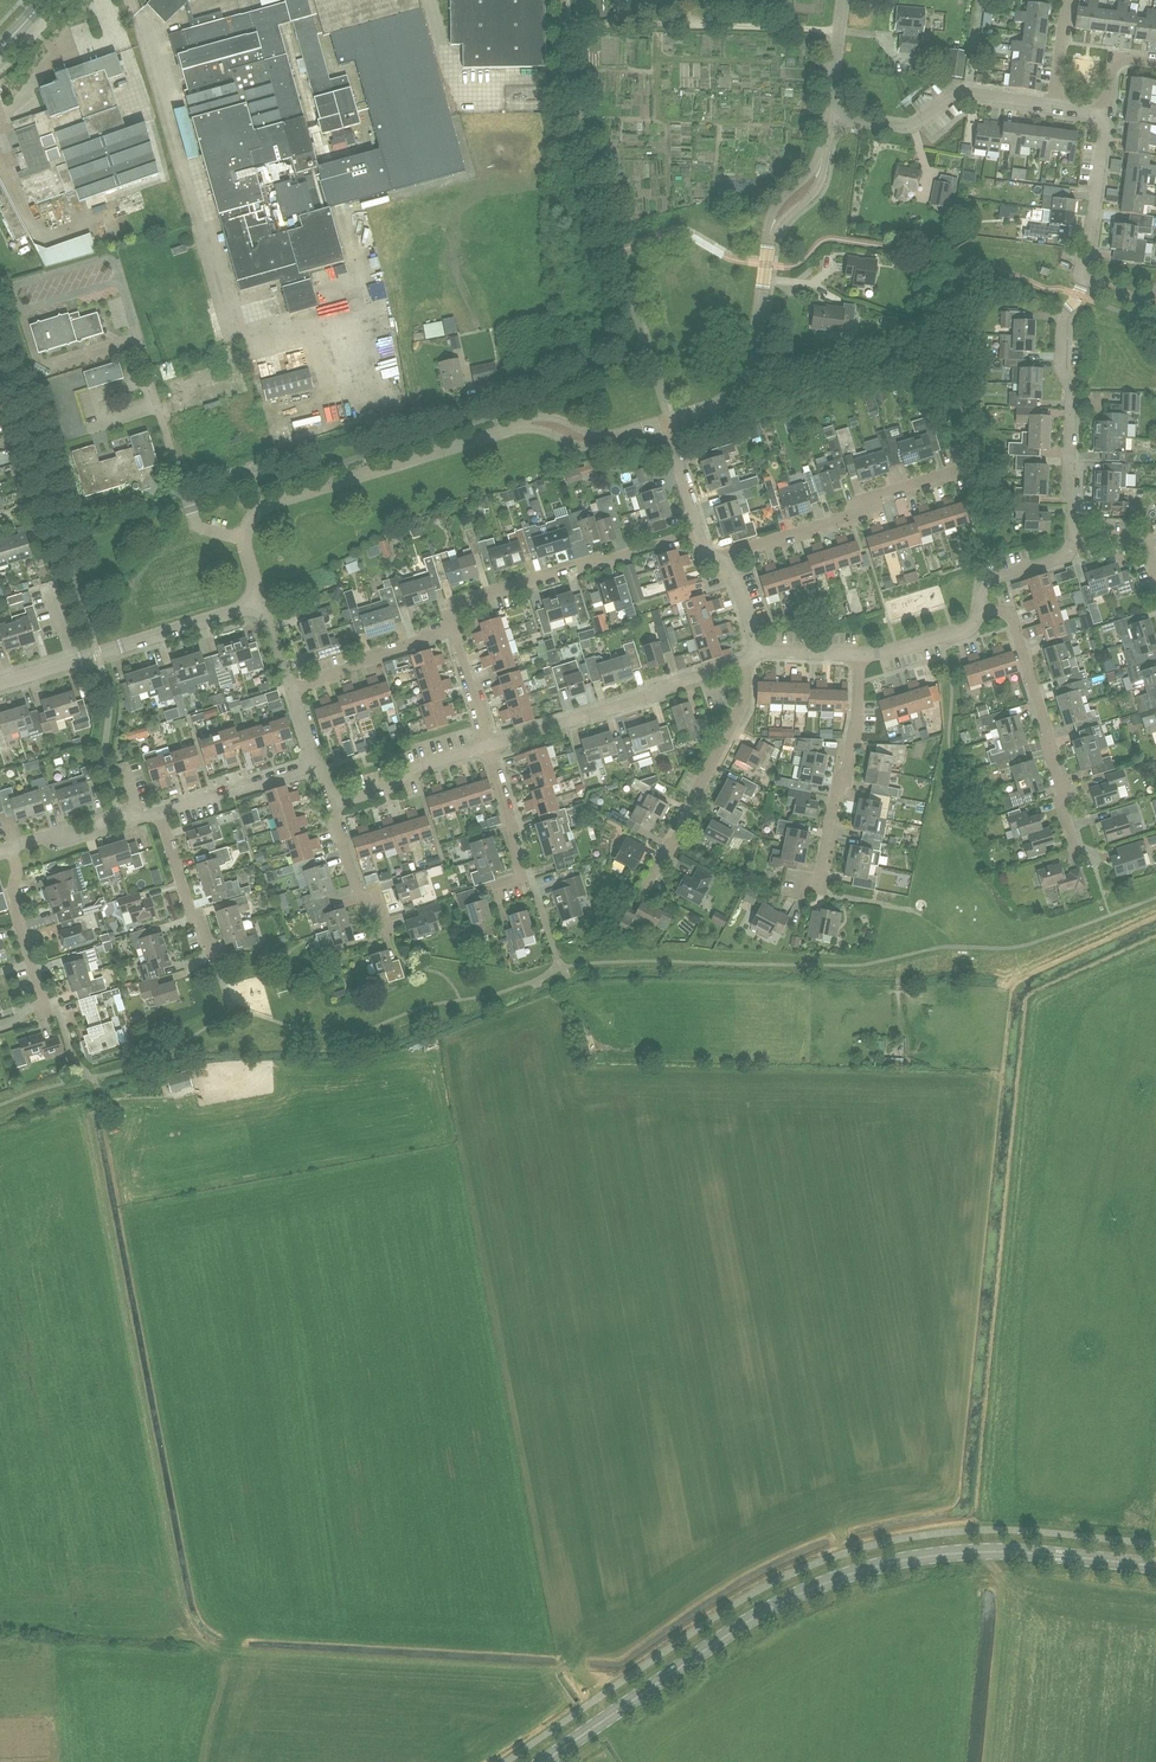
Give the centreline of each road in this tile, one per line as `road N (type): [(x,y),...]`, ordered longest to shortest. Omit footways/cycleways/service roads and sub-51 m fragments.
road 1 (tertiary): [(544,1761),(712,1645),(845,1577),(966,1553),(1155,1566)]
road 2 (unclassified): [(242,539),(268,504),(544,418),(601,441),(668,423)]
road 3 (residential): [(1095,863),(1090,853),(1074,849),(1013,620),(978,613)]
road 4 (track): [(560,23),(840,30)]
road 5 (residential): [(451,630),(457,606),(698,532)]
road 6 (residential): [(0,685),(262,605)]
road 7 (residential): [(489,746),(742,662)]
road 8 (residential): [(717,557),(853,517),(866,501),(963,469)]
road 9 (unclassified): [(790,884),(815,886),(822,870),(857,717),(859,655)]
road 10 (residential): [(644,887),(748,693),(742,662)]
road 11 (residential): [(1076,295),(1063,315),(1061,369),(1071,388),(1073,538)]
road 12 (residential): [(828,119),(908,129),(957,92),(1053,106)]
road 13 (unclassified): [(668,423),(741,386),(752,366),(770,243)]
road 14 (residential): [(0,1021),(43,1008),(12,898),(19,872),(11,848)]
road 15 (residential): [(490,888),(525,877),(489,746)]
road 16 (residential): [(291,690),(451,630)]
road 17 (residential): [(1082,279),(1105,113)]
road 18 (residential): [(333,804),(489,746)]
road 19 (residential): [(161,814),(316,765)]
road 20 (residential): [(11,848),(54,832),(77,840),(102,822),(161,814)]
road 21 (residential): [(211,956),(161,814)]
road 22 (residential): [(389,933),(379,900),(359,894),(333,804)]
road 23 (residential): [(1073,538),(1062,558),(981,584),(978,613)]
road 24 (residential): [(978,613),(969,629),(859,655)]
road 25 (residential): [(489,746),(451,630)]
road 26 (unclassified): [(828,119),(844,0)]

